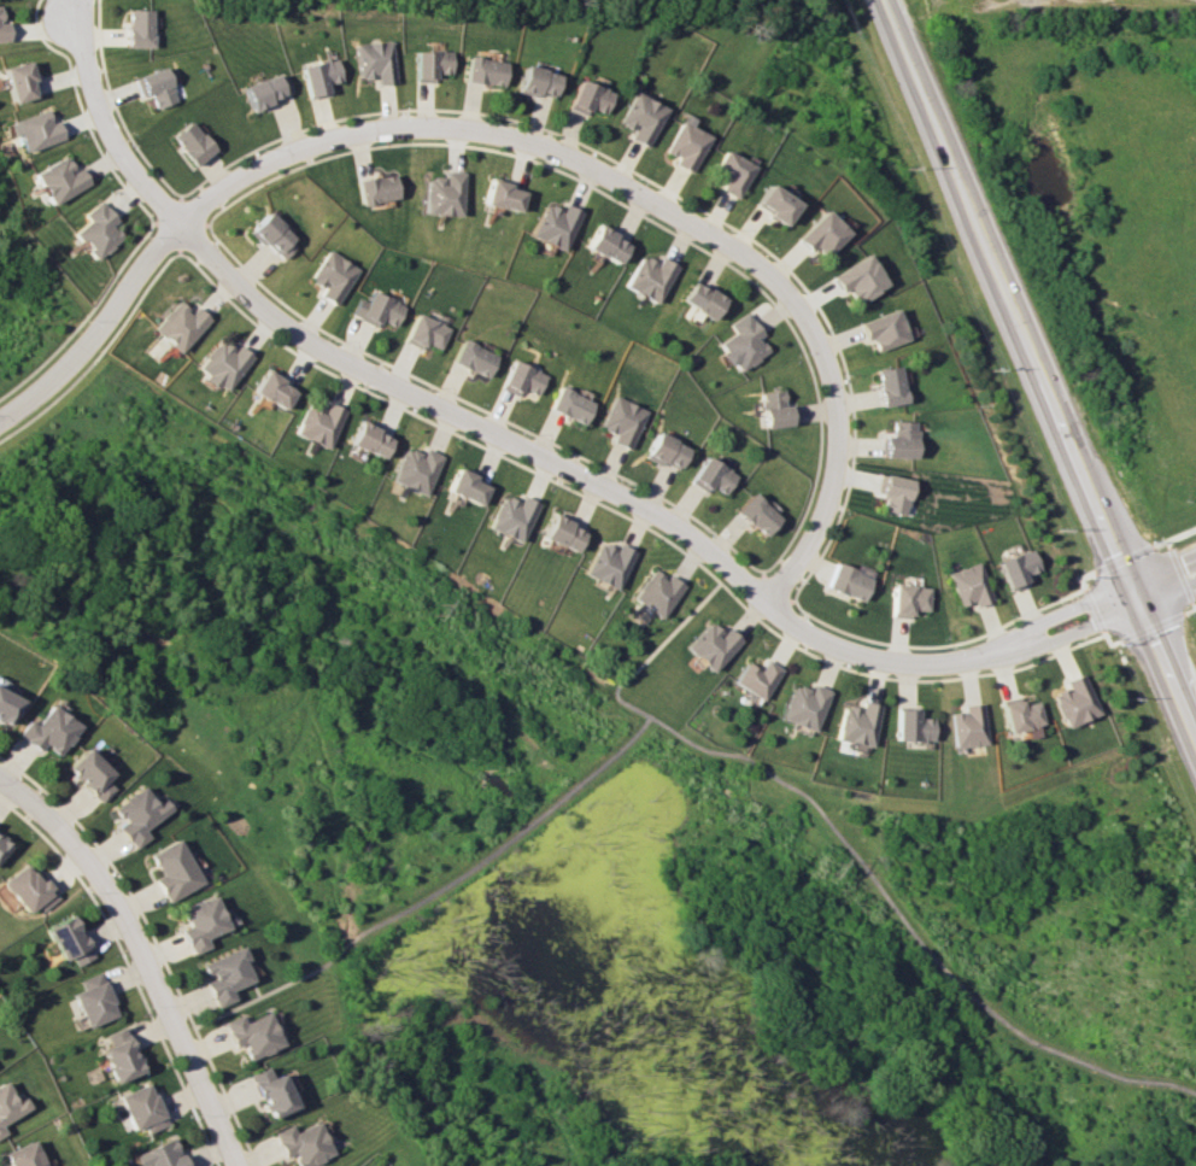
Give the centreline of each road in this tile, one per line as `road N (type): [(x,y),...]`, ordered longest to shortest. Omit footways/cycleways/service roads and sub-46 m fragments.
road 1 (residential): [(1137,591),(1034,639),(944,666),(873,658),(816,641),(692,534),(523,438),(354,361),(263,303),(183,224)]
road 2 (primary): [(1195,729),(892,0)]
road 3 (track): [(178,1037),(300,980),(618,752),(650,720),(620,702),(621,682),(733,569)]
road 4 (residential): [(817,341),(798,305),(723,244),(591,168),(463,127),(420,125),(311,145),(246,174),(183,224)]
road 5 (track): [(1195,1100),(1081,1067),(1004,1029),(821,807),(650,720)]
road 6 (residential): [(240,1165),(88,856),(0,789)]
road 7 (residential): [(769,602),(798,578),(837,510),(838,388),(817,341)]
road 8 (residential): [(0,418),(53,385),(183,224)]
road 9 (residential): [(183,224),(125,157),(83,57),(75,14)]

